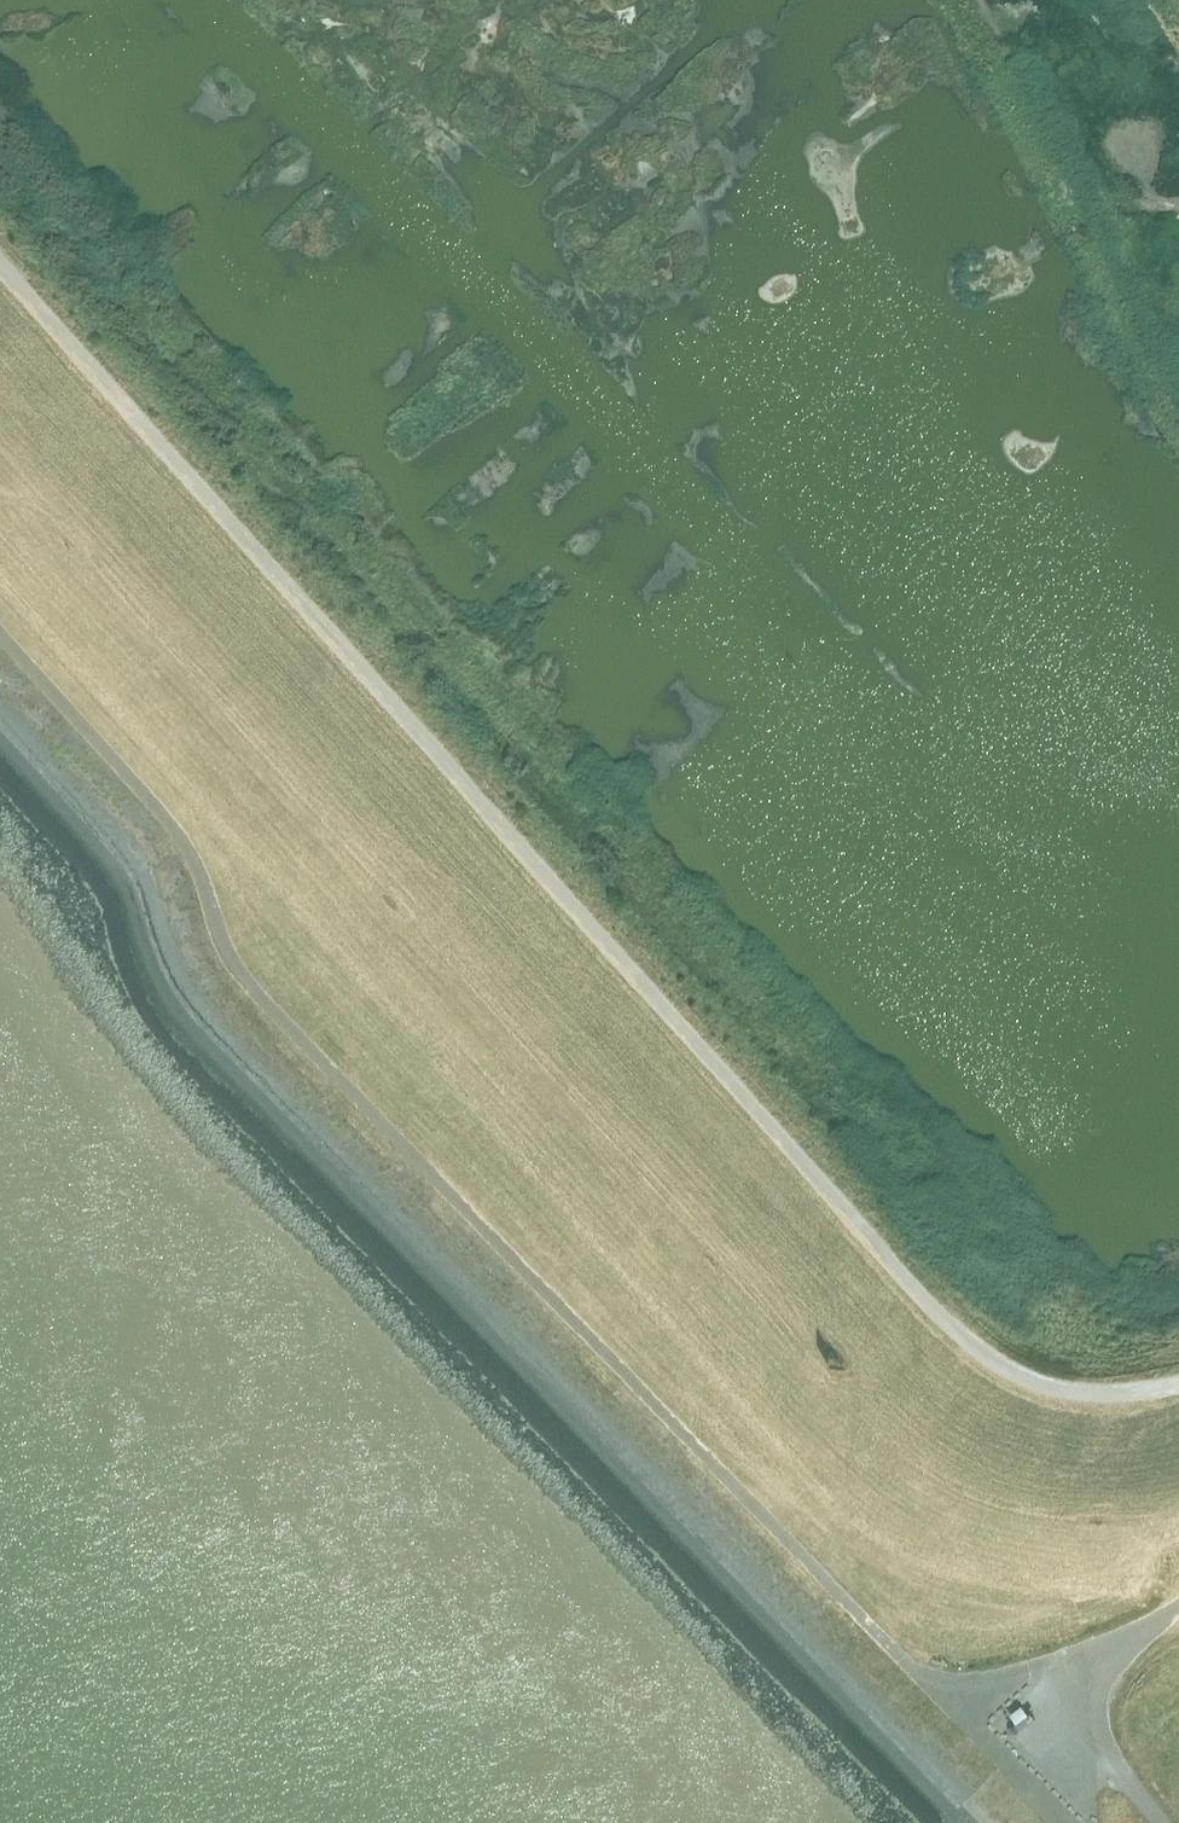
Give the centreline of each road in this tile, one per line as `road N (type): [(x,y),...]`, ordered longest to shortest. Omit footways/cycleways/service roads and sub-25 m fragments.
road 1 (track): [(1178,1382),(1116,1392),(1069,1389),(1024,1374),(944,1317),(0,265)]
road 2 (unclassified): [(1178,1607),(1106,1656),(1091,1677),(1089,1700),(1092,1723),(1159,1822)]

